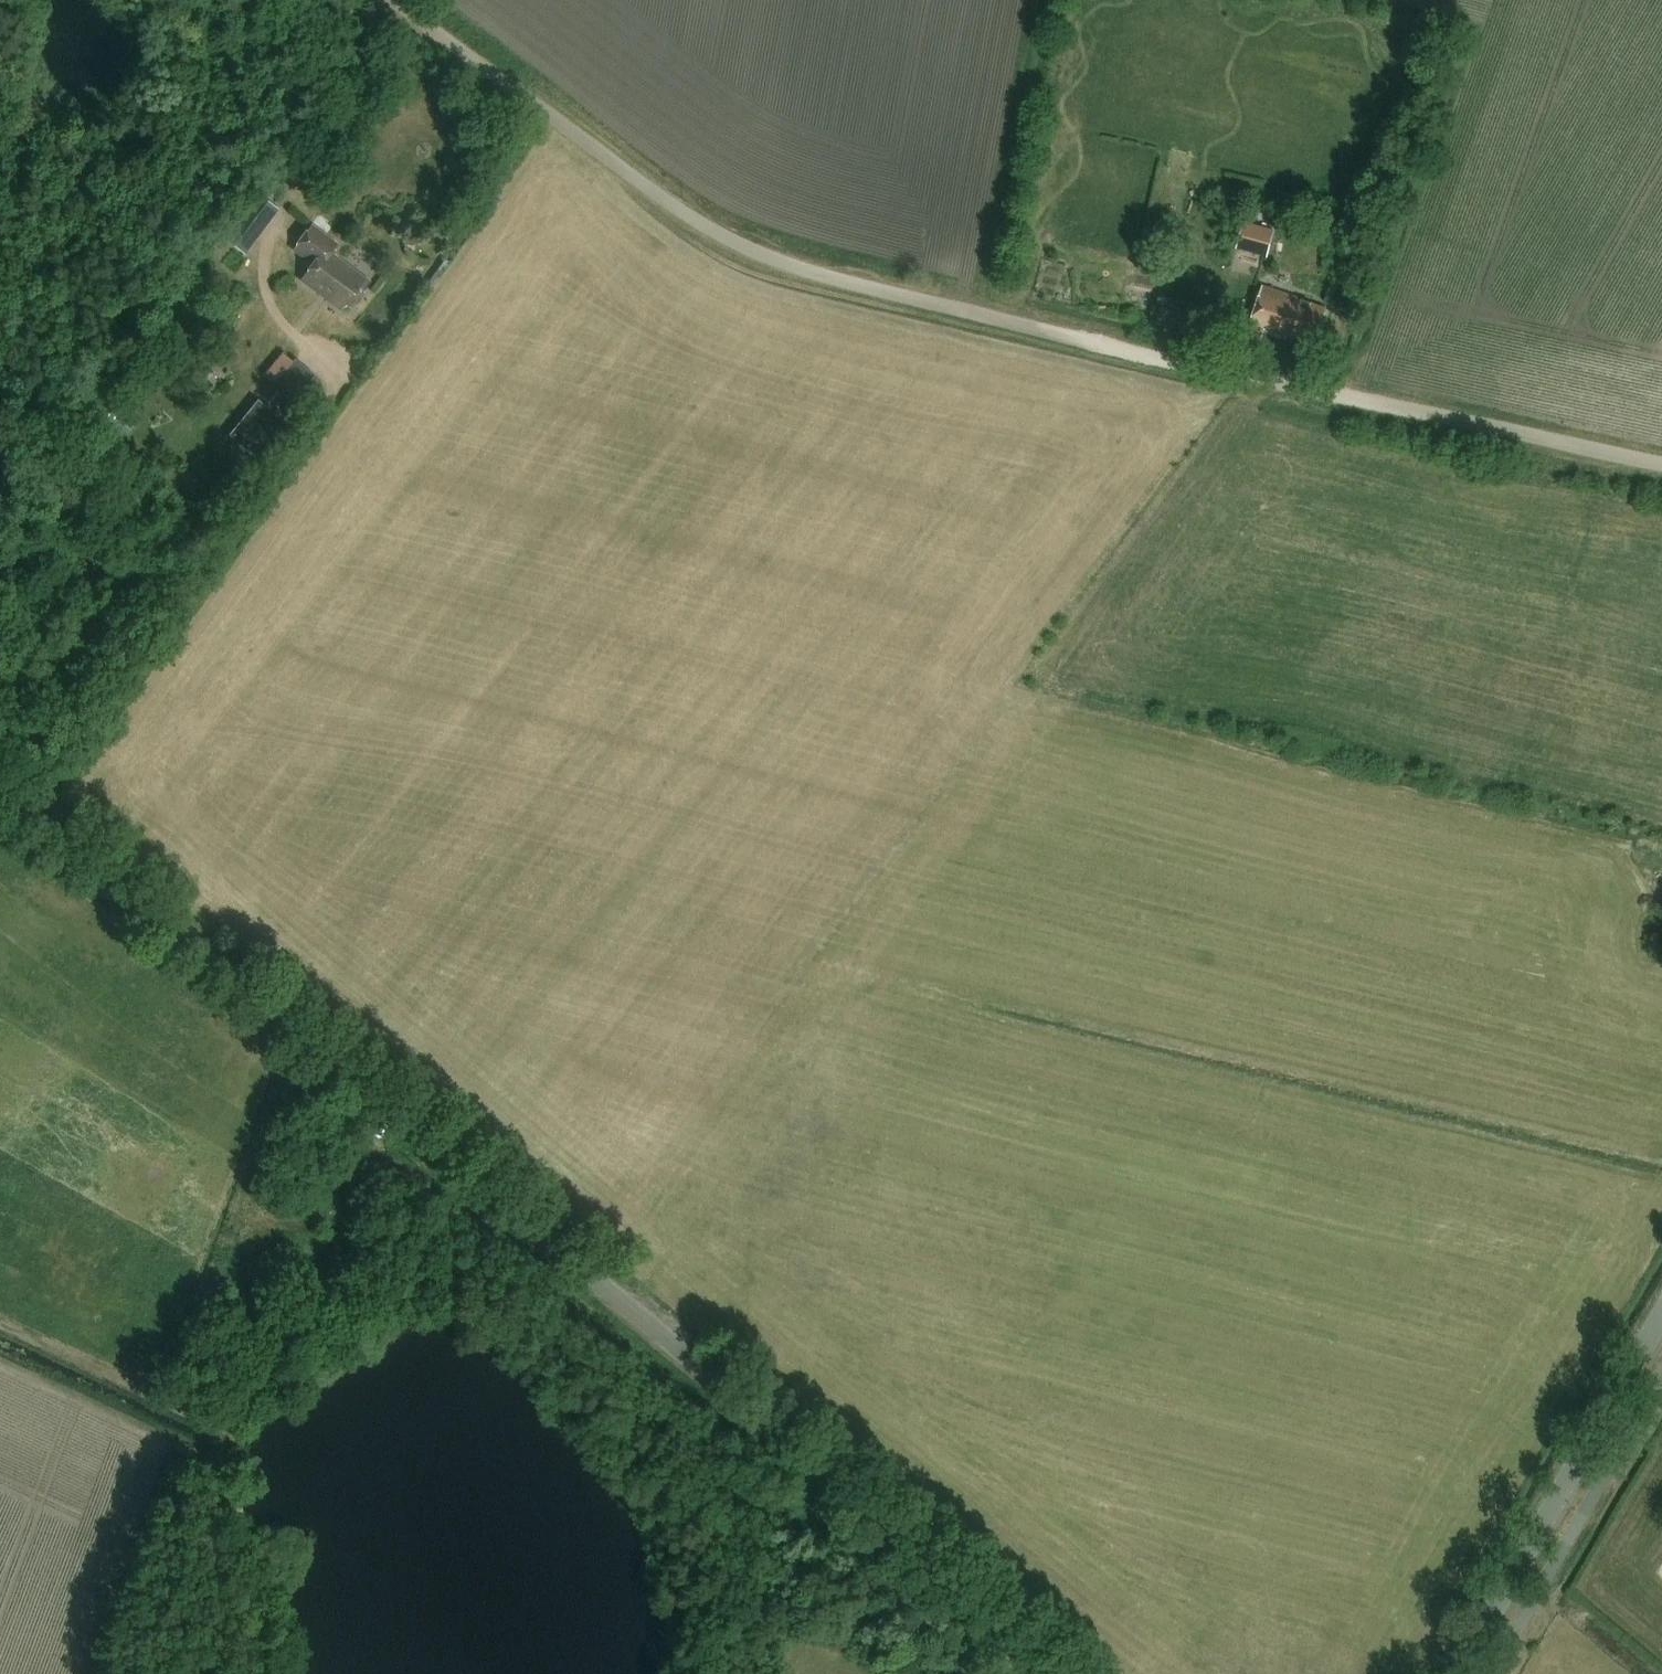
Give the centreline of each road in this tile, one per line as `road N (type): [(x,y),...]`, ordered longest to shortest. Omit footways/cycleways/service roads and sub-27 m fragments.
road 1 (unclassified): [(1064,1673),(0,780)]
road 2 (residential): [(1661,468),(750,260),(400,0)]
road 3 (tertiary): [(1456,1673),(1661,1317)]

